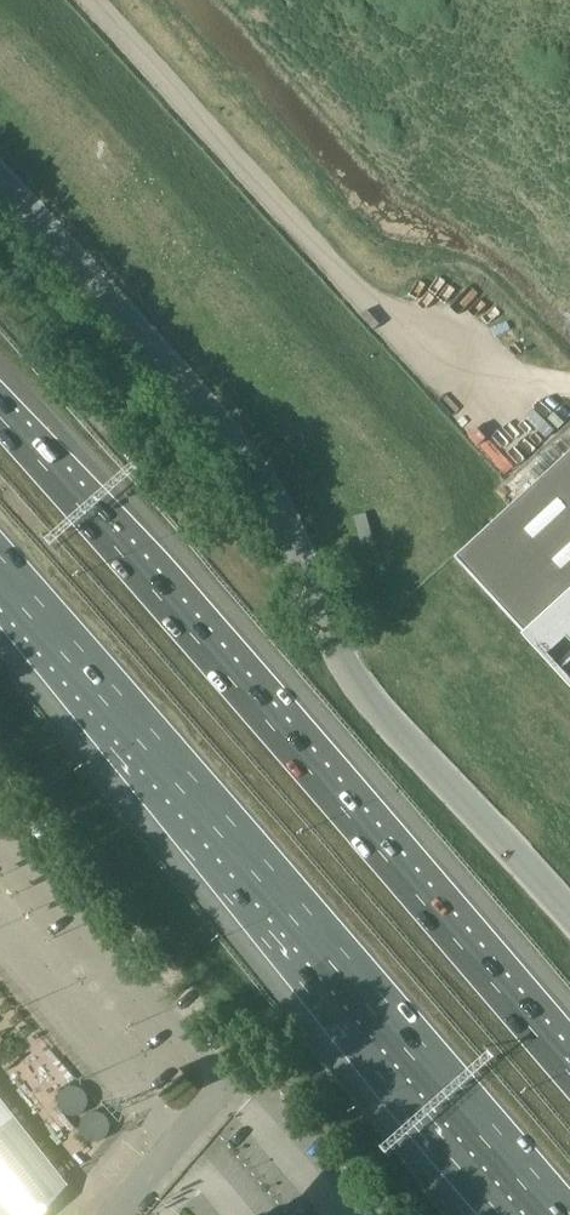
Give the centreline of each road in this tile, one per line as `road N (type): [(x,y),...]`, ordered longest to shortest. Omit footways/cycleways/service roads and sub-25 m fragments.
road 1 (unclassified): [(0,181),(253,461),(301,551),(332,637),(372,698),(569,911)]
road 2 (motorway): [(569,1074),(0,417)]
road 3 (motorway): [(0,568),(562,1214)]
road 4 (unclassified): [(119,1214),(227,1085)]

